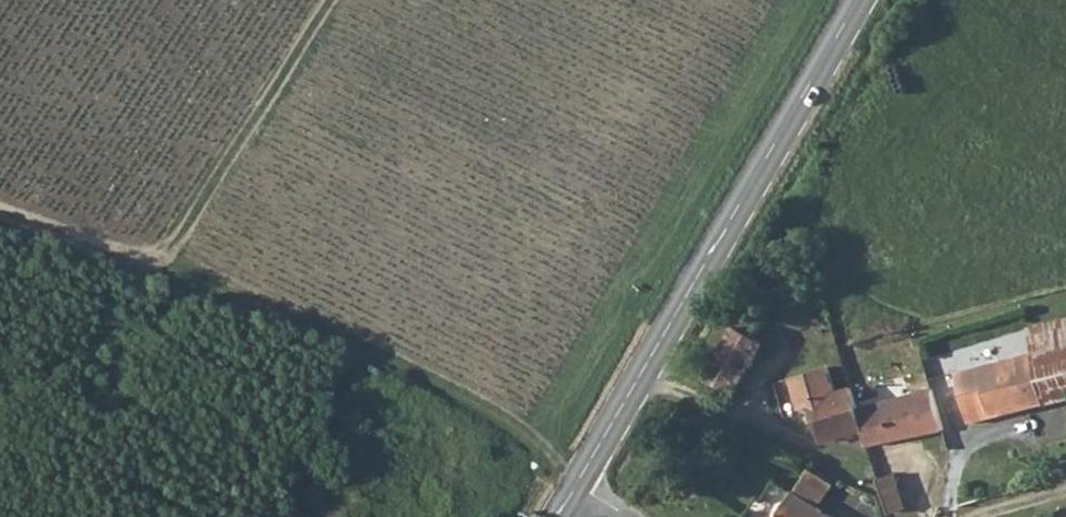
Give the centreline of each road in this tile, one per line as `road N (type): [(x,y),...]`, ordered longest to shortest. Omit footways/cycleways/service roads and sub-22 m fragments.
road 1 (secondary): [(573,481),(855,0)]
road 2 (track): [(339,0),(155,265),(0,214)]

